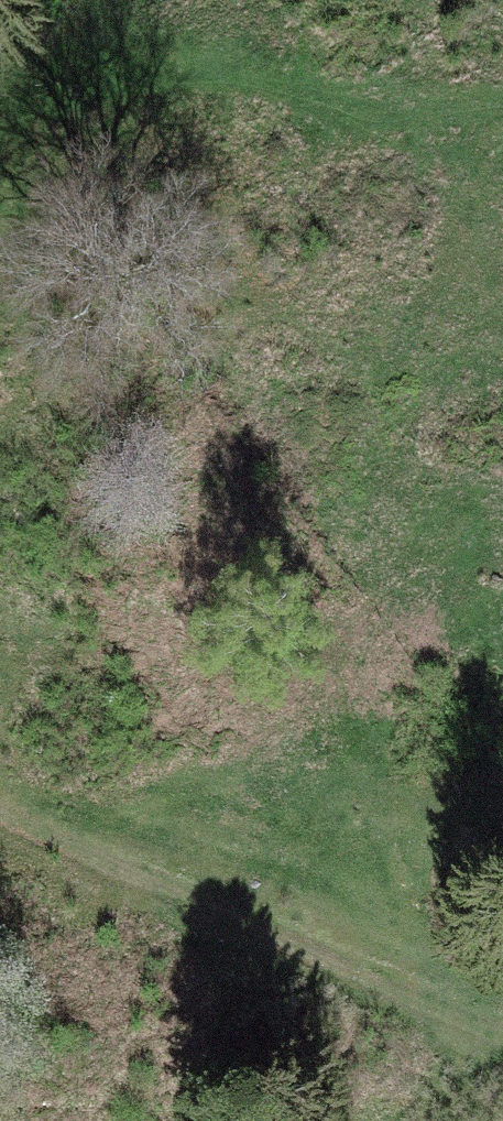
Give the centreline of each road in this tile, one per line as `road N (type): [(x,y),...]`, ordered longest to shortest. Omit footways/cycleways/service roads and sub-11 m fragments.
road 1 (track): [(452,1014),(377,876),(391,736),(355,660),(288,550),(209,490),(145,425),(0,227)]
road 2 (track): [(0,116),(176,78),(246,86),(378,118),(502,124)]
road 3 (track): [(502,153),(479,207),(482,247),(502,298)]

